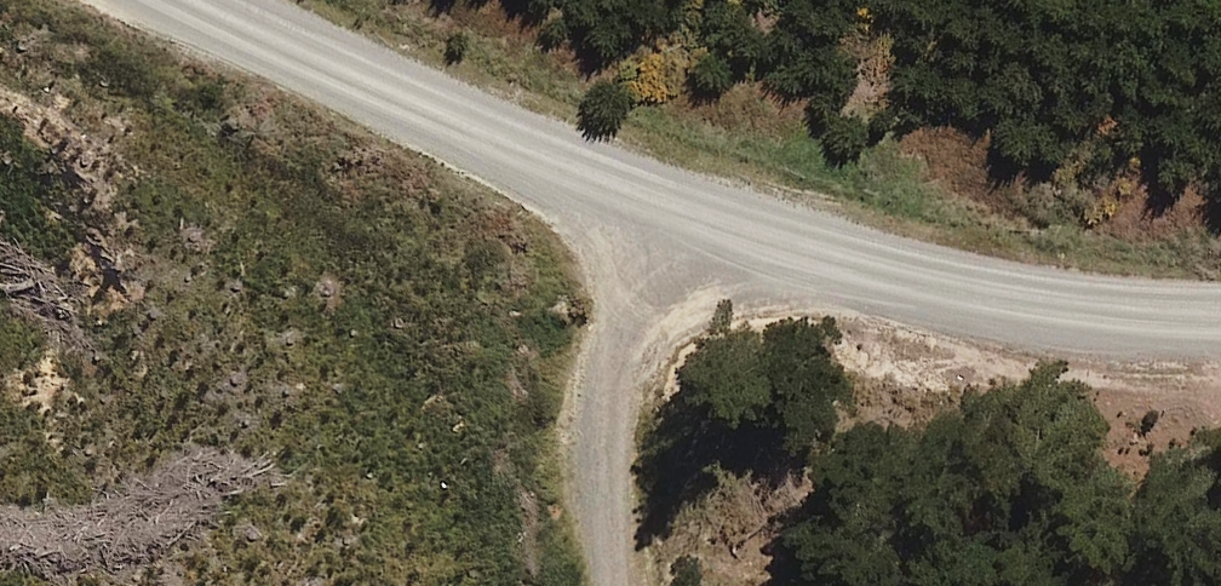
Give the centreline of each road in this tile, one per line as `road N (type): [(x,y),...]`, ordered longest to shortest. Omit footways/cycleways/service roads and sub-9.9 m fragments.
road 1 (unclassified): [(568,172),(955,284),(1168,310),(1220,303)]
road 2 (unclassified): [(568,172),(664,585)]
road 3 (unclassified): [(194,0),(568,172)]

